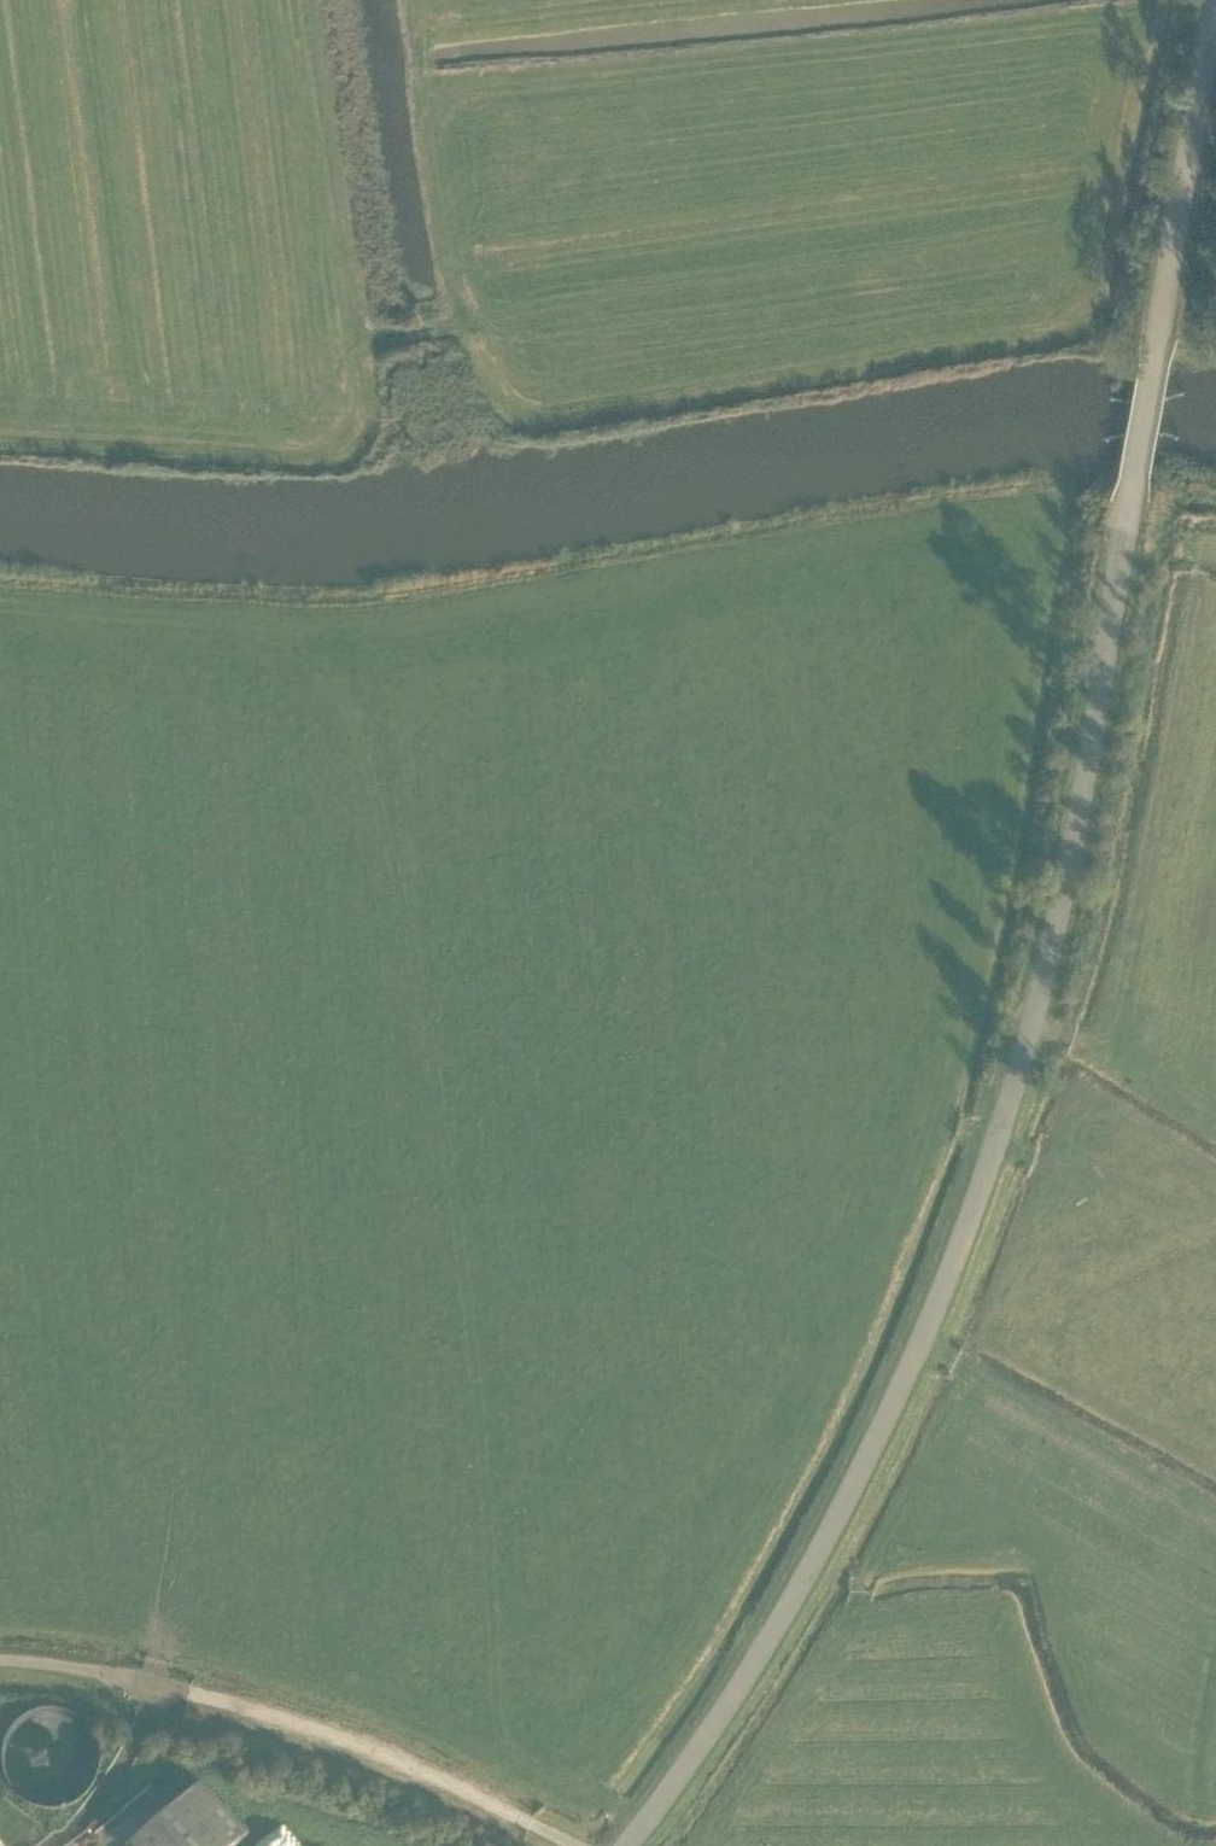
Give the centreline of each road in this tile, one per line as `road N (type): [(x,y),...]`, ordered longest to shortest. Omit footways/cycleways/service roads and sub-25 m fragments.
road 1 (tertiary): [(630,1845),(704,1746),(825,1544),(920,1356),(1006,1125),(1050,950),(1212,0)]
road 2 (track): [(569,1845),(185,1694),(0,1674)]

